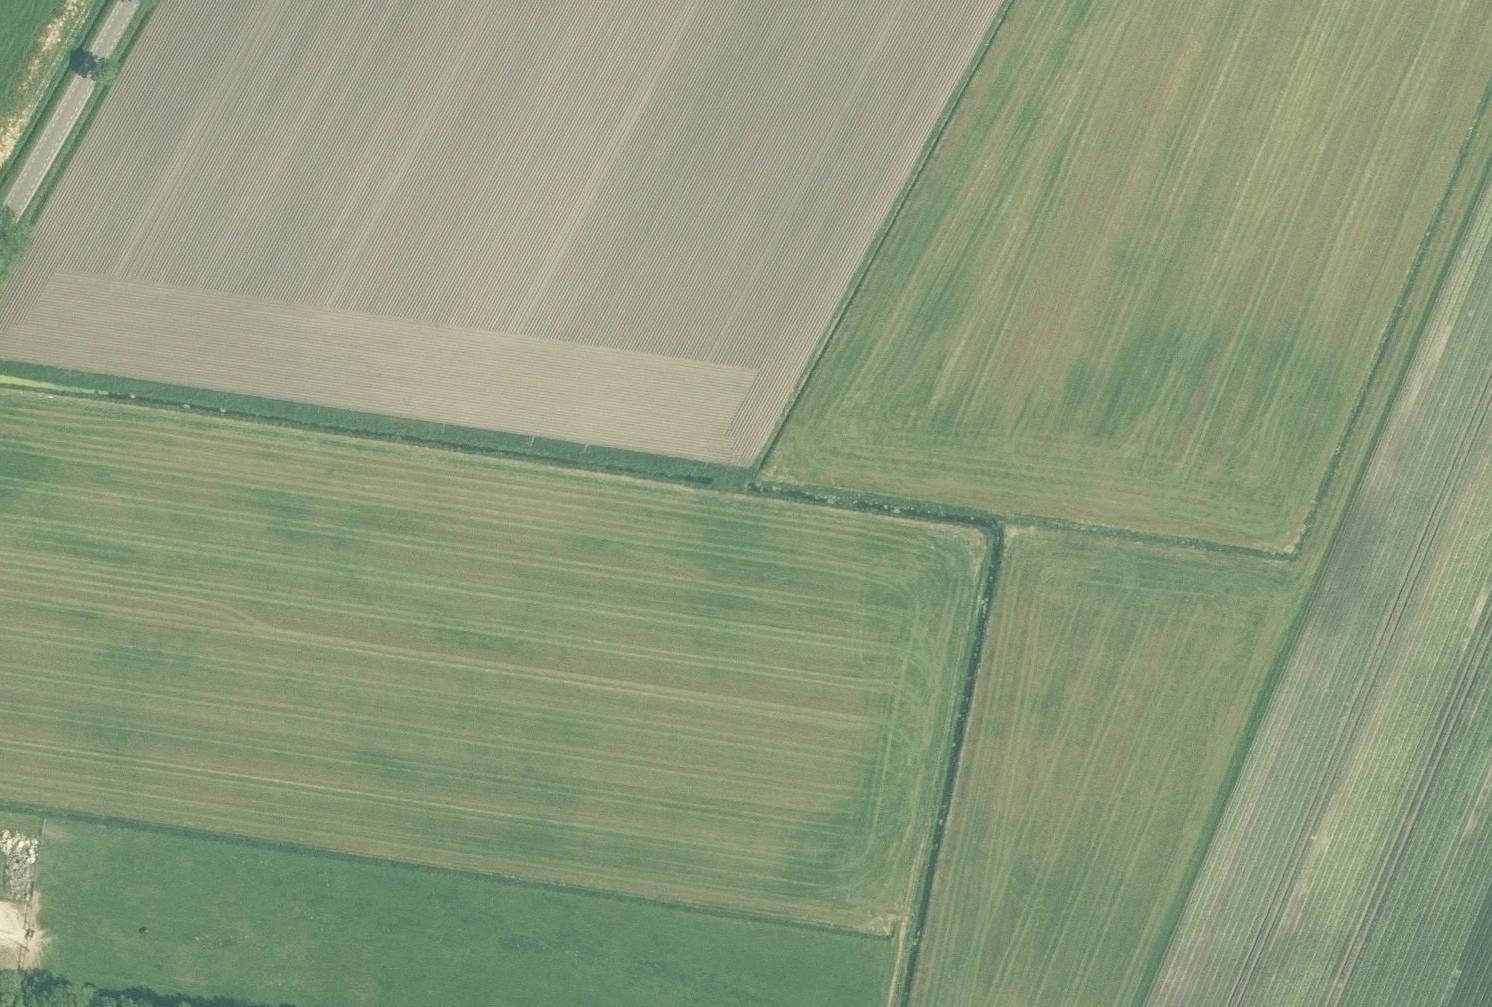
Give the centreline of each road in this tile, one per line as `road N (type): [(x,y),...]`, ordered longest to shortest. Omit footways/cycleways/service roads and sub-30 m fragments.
road 1 (tertiary): [(0,229),(130,0)]

